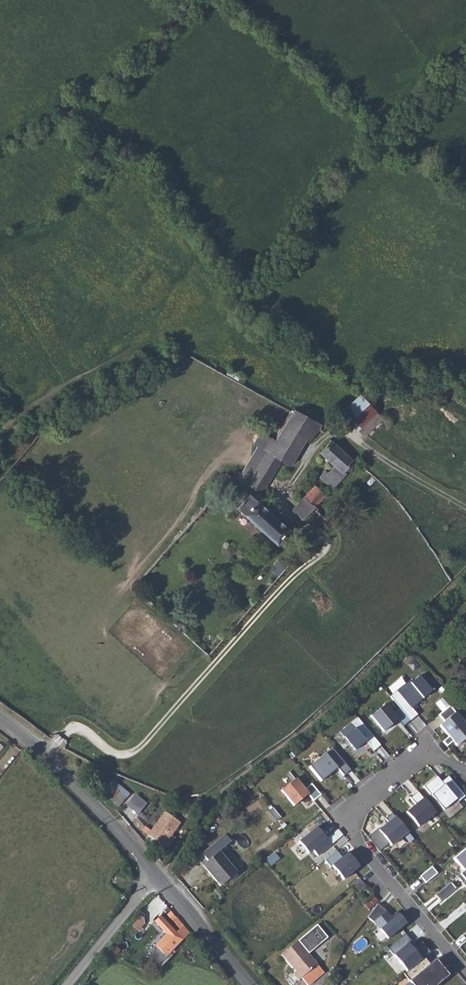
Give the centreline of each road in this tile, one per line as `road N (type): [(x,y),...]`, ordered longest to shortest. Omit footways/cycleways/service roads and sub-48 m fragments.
road 1 (residential): [(465,773),(420,754),(354,806),(350,827),(465,972)]
road 2 (unclassified): [(0,717),(158,872)]
road 3 (track): [(189,338),(167,337),(0,434)]
road 4 (residential): [(69,984),(158,872)]
road 5 (track): [(465,510),(348,433)]
road 6 (residential): [(163,877),(251,984)]

